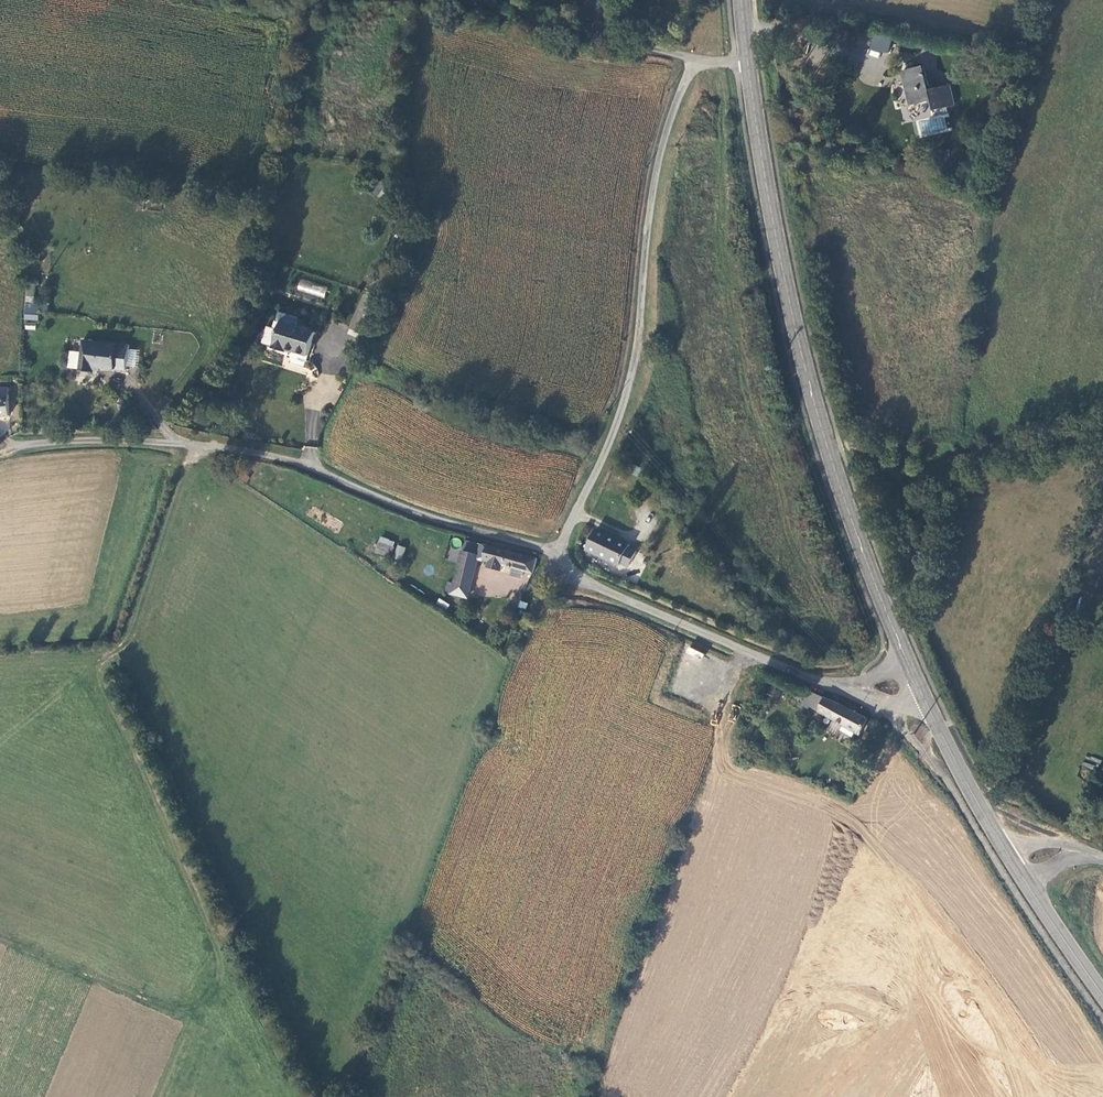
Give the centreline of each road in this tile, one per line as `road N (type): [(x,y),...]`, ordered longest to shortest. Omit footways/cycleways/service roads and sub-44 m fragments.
road 1 (secondary): [(913,678),(818,417),(782,270),(747,59)]
road 2 (unclassified): [(558,555),(254,448),(152,434),(16,445)]
road 3 (unclassified): [(558,555),(621,411),(638,342),(658,149),(695,60)]
road 4 (unclassified): [(913,678),(832,686),(586,585),(558,555)]
road 5 (unclassified): [(695,60),(448,0)]
road 6 (secondary): [(973,797),(913,678)]

